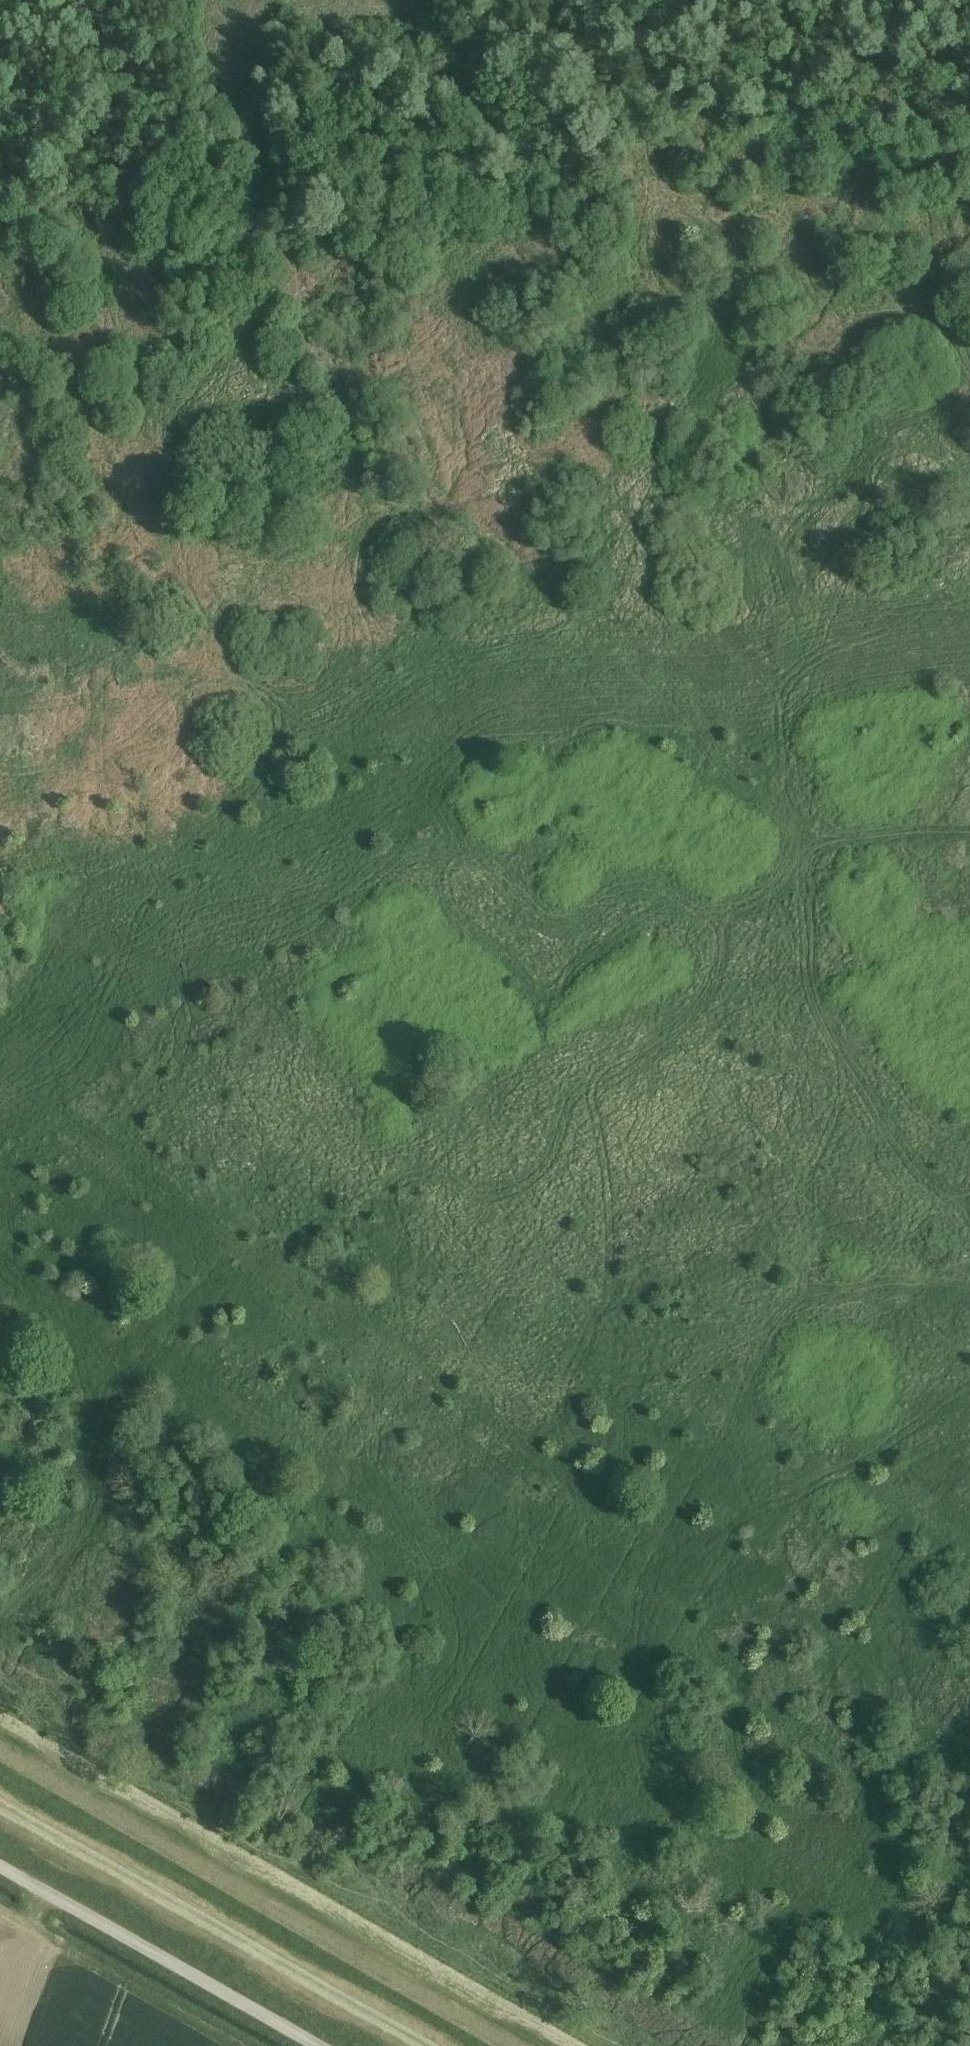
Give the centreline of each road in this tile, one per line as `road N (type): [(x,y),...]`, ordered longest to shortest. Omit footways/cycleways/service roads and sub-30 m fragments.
road 1 (unclassified): [(0,1867),(315,2045)]

